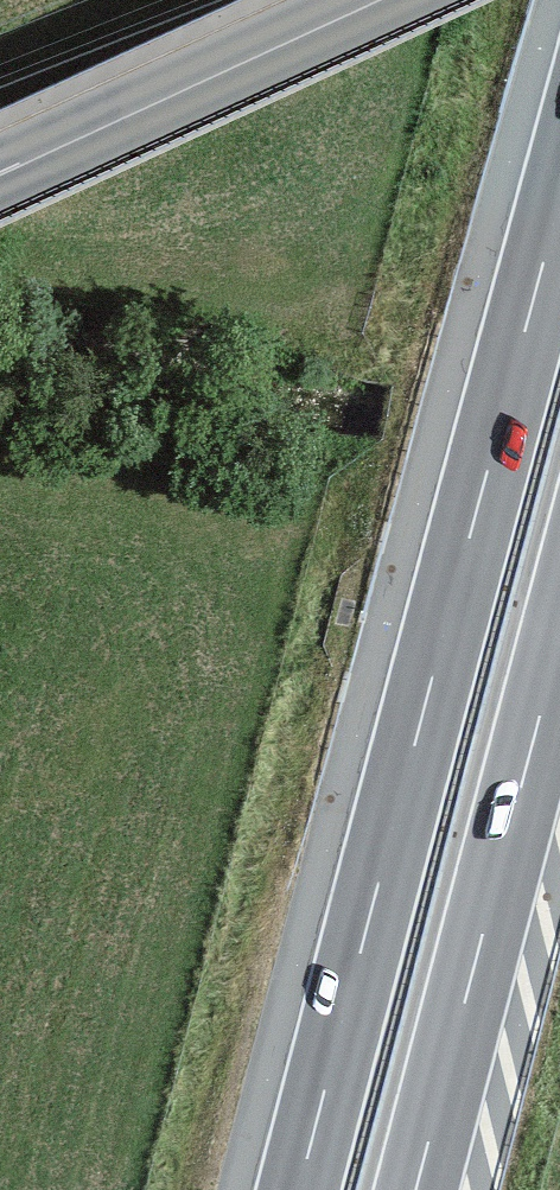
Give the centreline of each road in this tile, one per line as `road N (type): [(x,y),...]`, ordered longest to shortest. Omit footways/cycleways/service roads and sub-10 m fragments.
road 1 (motorway): [(559,193),(297,1189)]
road 2 (motorway): [(414,1189),(559,634)]
road 3 (tertiary): [(0,170),(369,0)]

